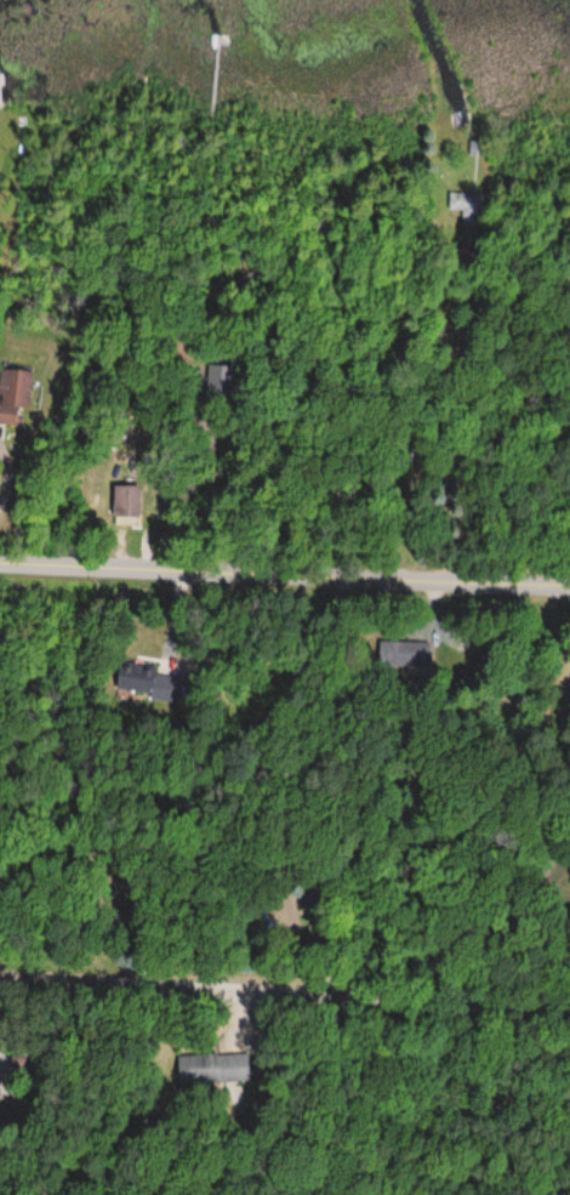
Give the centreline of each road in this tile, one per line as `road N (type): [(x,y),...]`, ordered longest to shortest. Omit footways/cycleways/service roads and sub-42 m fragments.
road 1 (residential): [(569,1008),(0,982)]
road 2 (residential): [(0,572),(569,565)]
road 3 (residential): [(427,563),(448,232)]
road 4 (residential): [(86,576),(97,422)]

